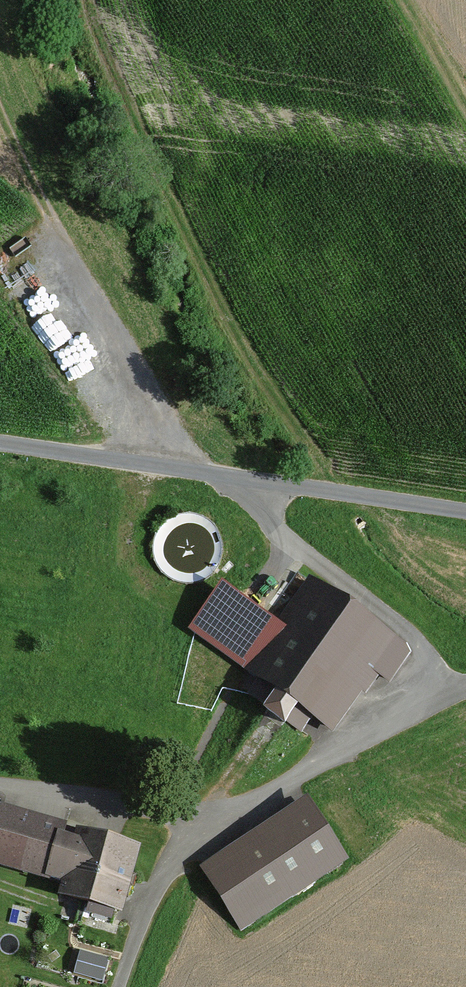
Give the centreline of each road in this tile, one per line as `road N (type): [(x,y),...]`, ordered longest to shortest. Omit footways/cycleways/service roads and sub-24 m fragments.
road 1 (track): [(118,986),(155,895),(196,840),(314,767),(465,689)]
road 2 (unclassified): [(465,515),(0,446)]
road 3 (track): [(0,112),(66,249),(215,474)]
road 4 (track): [(419,713),(432,687),(429,664),(413,641),(215,474)]
road 5 (track): [(0,789),(147,802),(226,821)]

